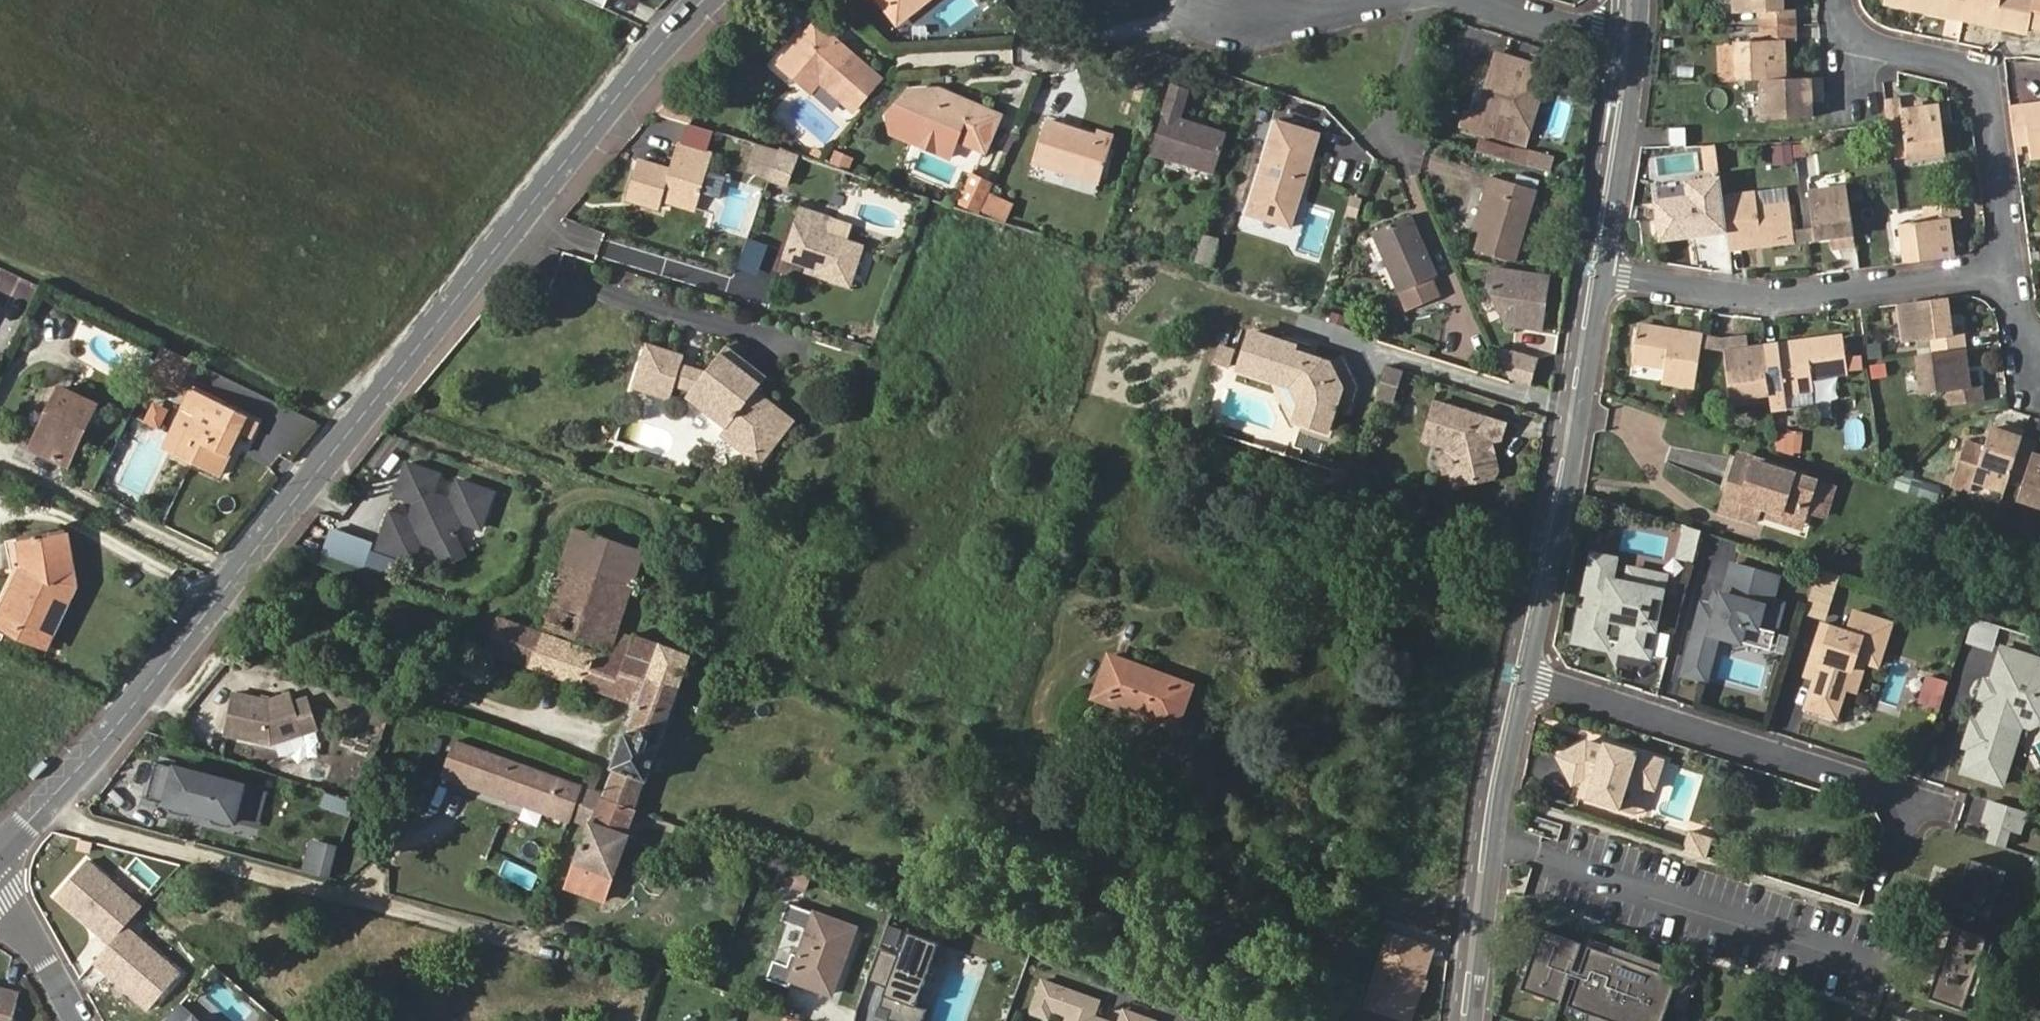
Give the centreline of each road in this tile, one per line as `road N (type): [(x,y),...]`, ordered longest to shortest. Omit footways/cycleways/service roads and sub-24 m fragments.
road 1 (tertiary): [(702,0),(102,742),(0,853)]
road 2 (residential): [(1605,273),(1746,299),(2013,268)]
road 3 (tertiary): [(1605,273),(1526,677)]
road 4 (residential): [(1526,677),(1914,803)]
road 5 (residential): [(2013,268),(1989,79),(1963,64),(1866,44),(1843,25),(1837,0)]
road 6 (tertiary): [(1526,677),(1507,779),(1481,1020)]
road 7 (tertiary): [(1635,39),(1605,273)]
road 8 (residential): [(1387,0),(1319,14),(1216,13)]
road 9 (residential): [(1635,39),(1474,0)]
road 10 (residential): [(0,900),(78,1020)]

